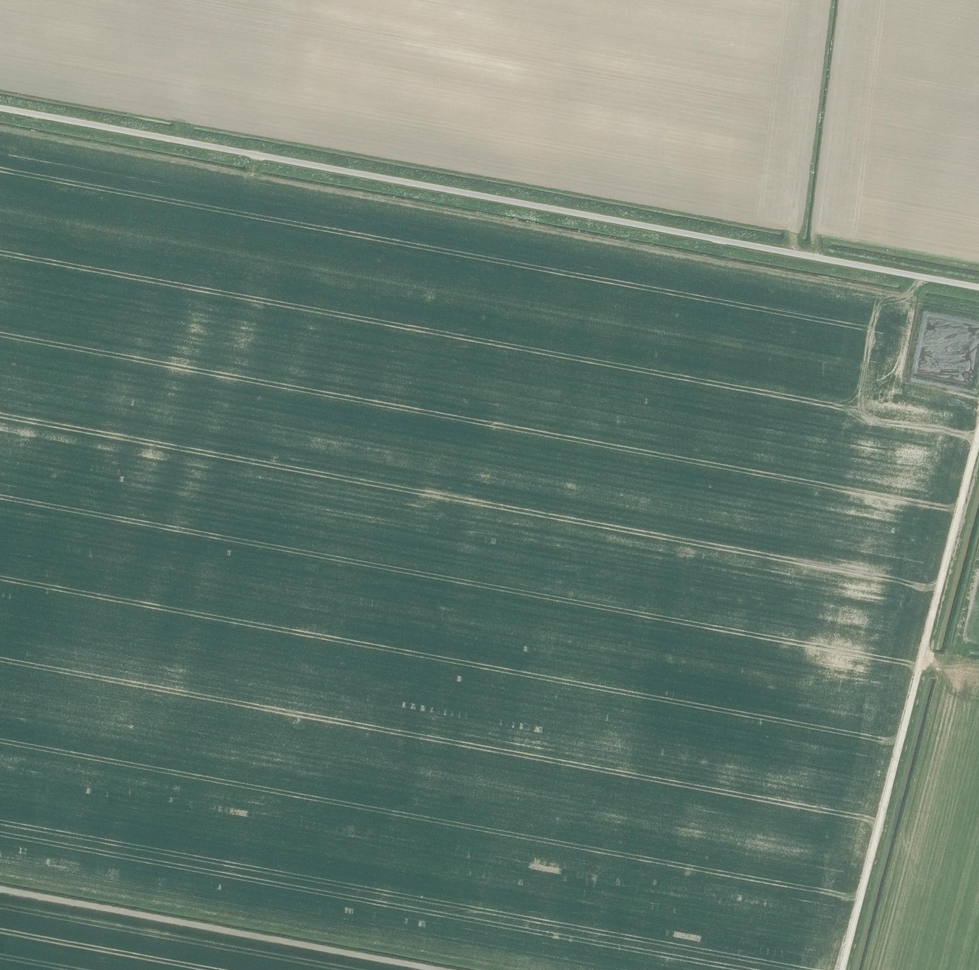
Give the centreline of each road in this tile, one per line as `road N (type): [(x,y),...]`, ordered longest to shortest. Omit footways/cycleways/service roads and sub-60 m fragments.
road 1 (unclassified): [(978,288),(0,108)]
road 2 (track): [(849,969),(978,436)]

